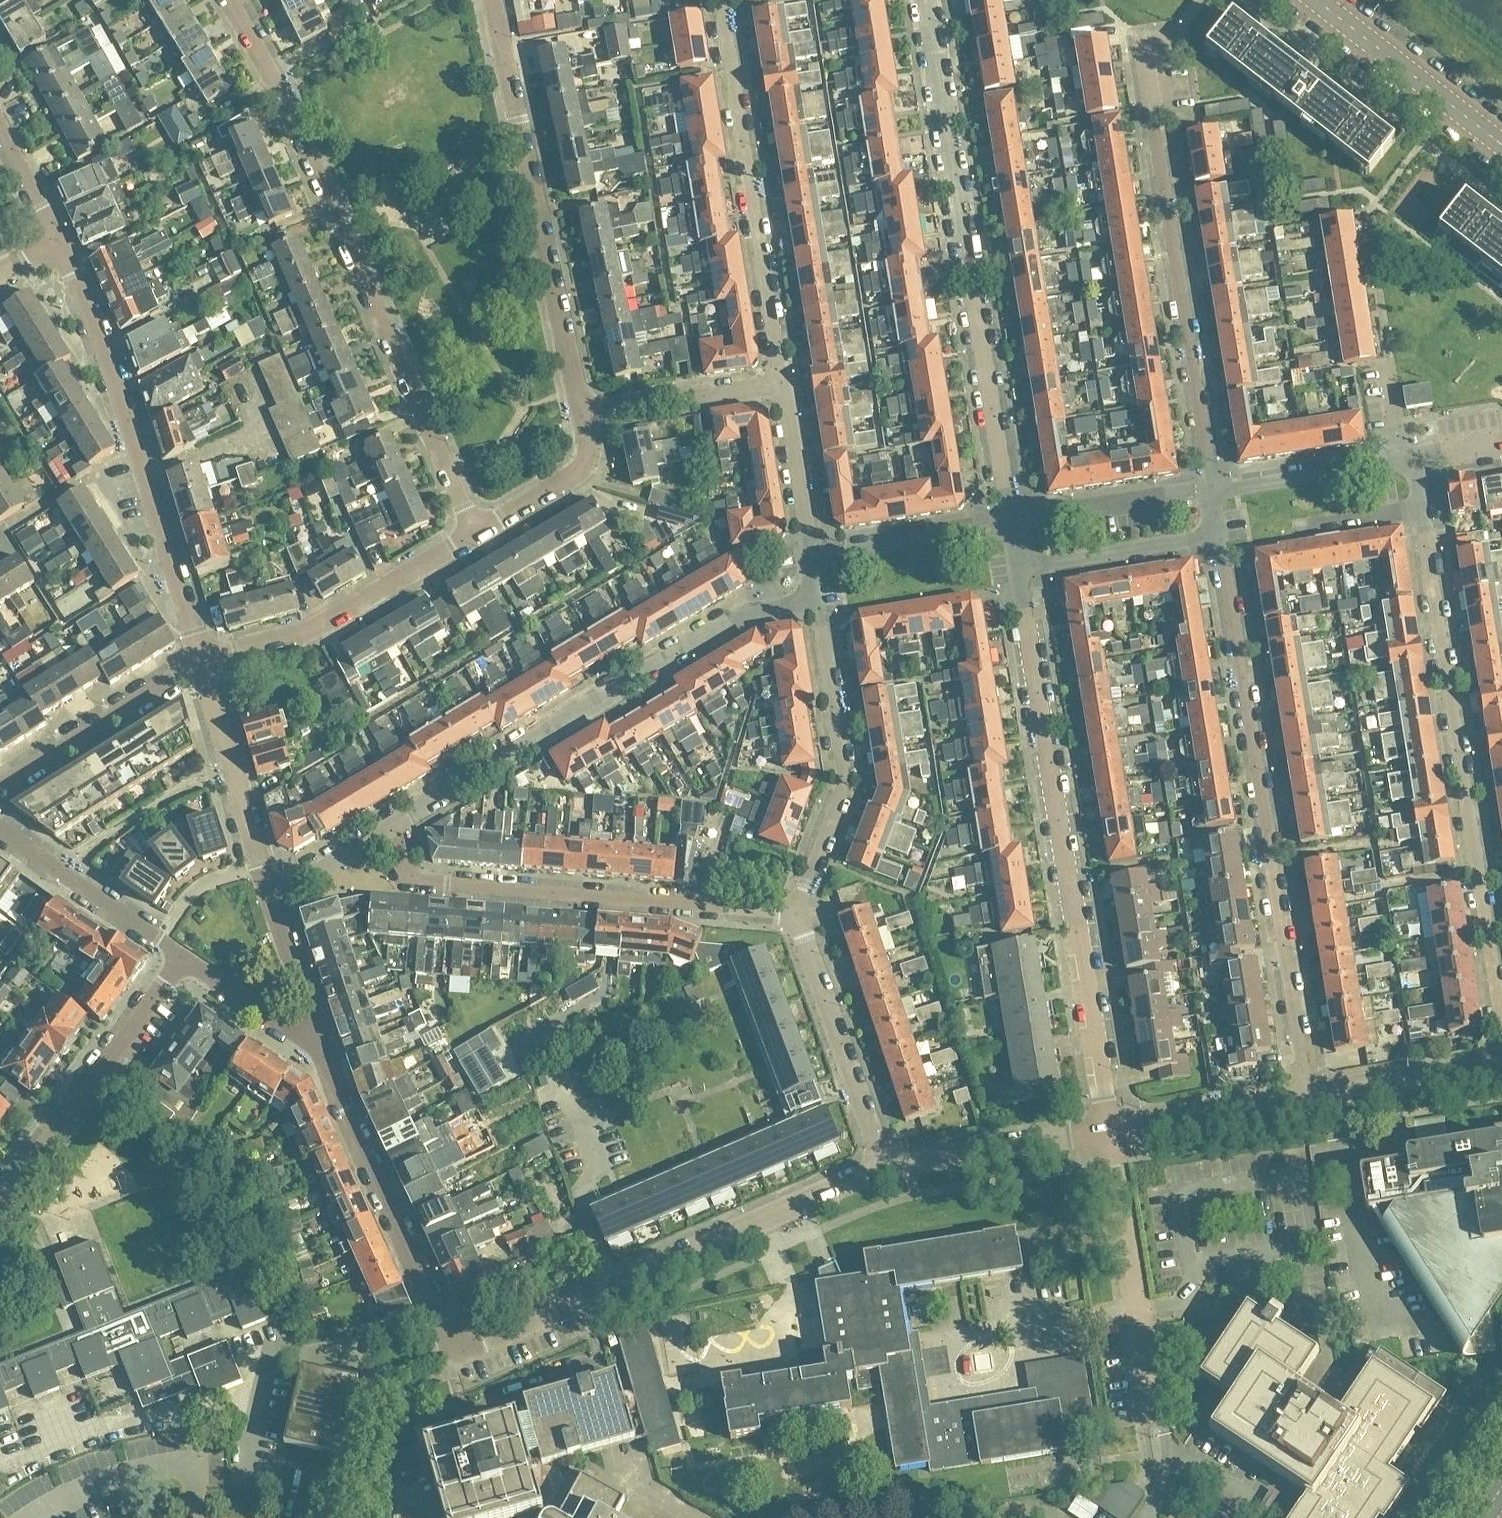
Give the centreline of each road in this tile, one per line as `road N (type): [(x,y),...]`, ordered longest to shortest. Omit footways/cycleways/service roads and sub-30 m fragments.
road 1 (residential): [(474,529),(283,95),(231,0)]
road 2 (residential): [(1308,1094),(1217,534)]
road 3 (residential): [(1107,1126),(1019,566)]
road 4 (residential): [(1015,524),(925,0)]
road 5 (residential): [(1501,1009),(1421,506)]
road 6 (residential): [(383,829),(730,618),(817,599)]
road 7 (residential): [(1210,491),(1139,33)]
road 8 (residential): [(463,1345),(881,1169)]
road 9 (residential): [(201,659),(101,346),(56,237)]
road 10 (residential): [(795,918),(414,879),(383,829)]
road 11 (residential): [(581,413),(492,0)]
road 12 (residential): [(781,383),(721,0)]
road 13 (residential): [(463,1345),(444,1337),(321,1047)]
road 14 (residential): [(795,918),(843,771),(817,599)]
road 15 (residential): [(0,1203),(183,954)]
road 16 (residential): [(201,659),(311,627),(474,529)]
road 17 (residential): [(1152,1410),(1107,1126)]
road 18 (residential): [(881,1169),(795,918)]
road 19 (residential): [(269,896),(201,659)]
road 20 (residential): [(0,788),(201,659)]
road 21 (secondary): [(1501,144),(1317,0)]
road 22 (residential): [(881,1169),(1107,1126)]
road 23 (residential): [(183,954),(0,826)]
road 24 (residential): [(811,556),(1015,524)]
road 25 (residential): [(1107,1126),(1308,1094)]
road 26 (residential): [(581,413),(781,383)]
road 27 (residential): [(1019,566),(1217,534)]
road 28 (residential): [(1015,524),(1030,514),(1210,491)]
road 29 (residential): [(1308,1094),(1501,1063)]
road 30 (residential): [(1210,491),(1400,461)]
road 31 (residential): [(474,529),(582,466),(588,444),(581,413)]
road 32 (residential): [(811,556),(781,383)]
road 33 (residential): [(321,1047),(183,954)]
road 34 (residential): [(269,896),(321,1047)]
road 35 (residential): [(269,896),(383,829)]
road 36 (residential): [(1294,527),(1421,506)]

